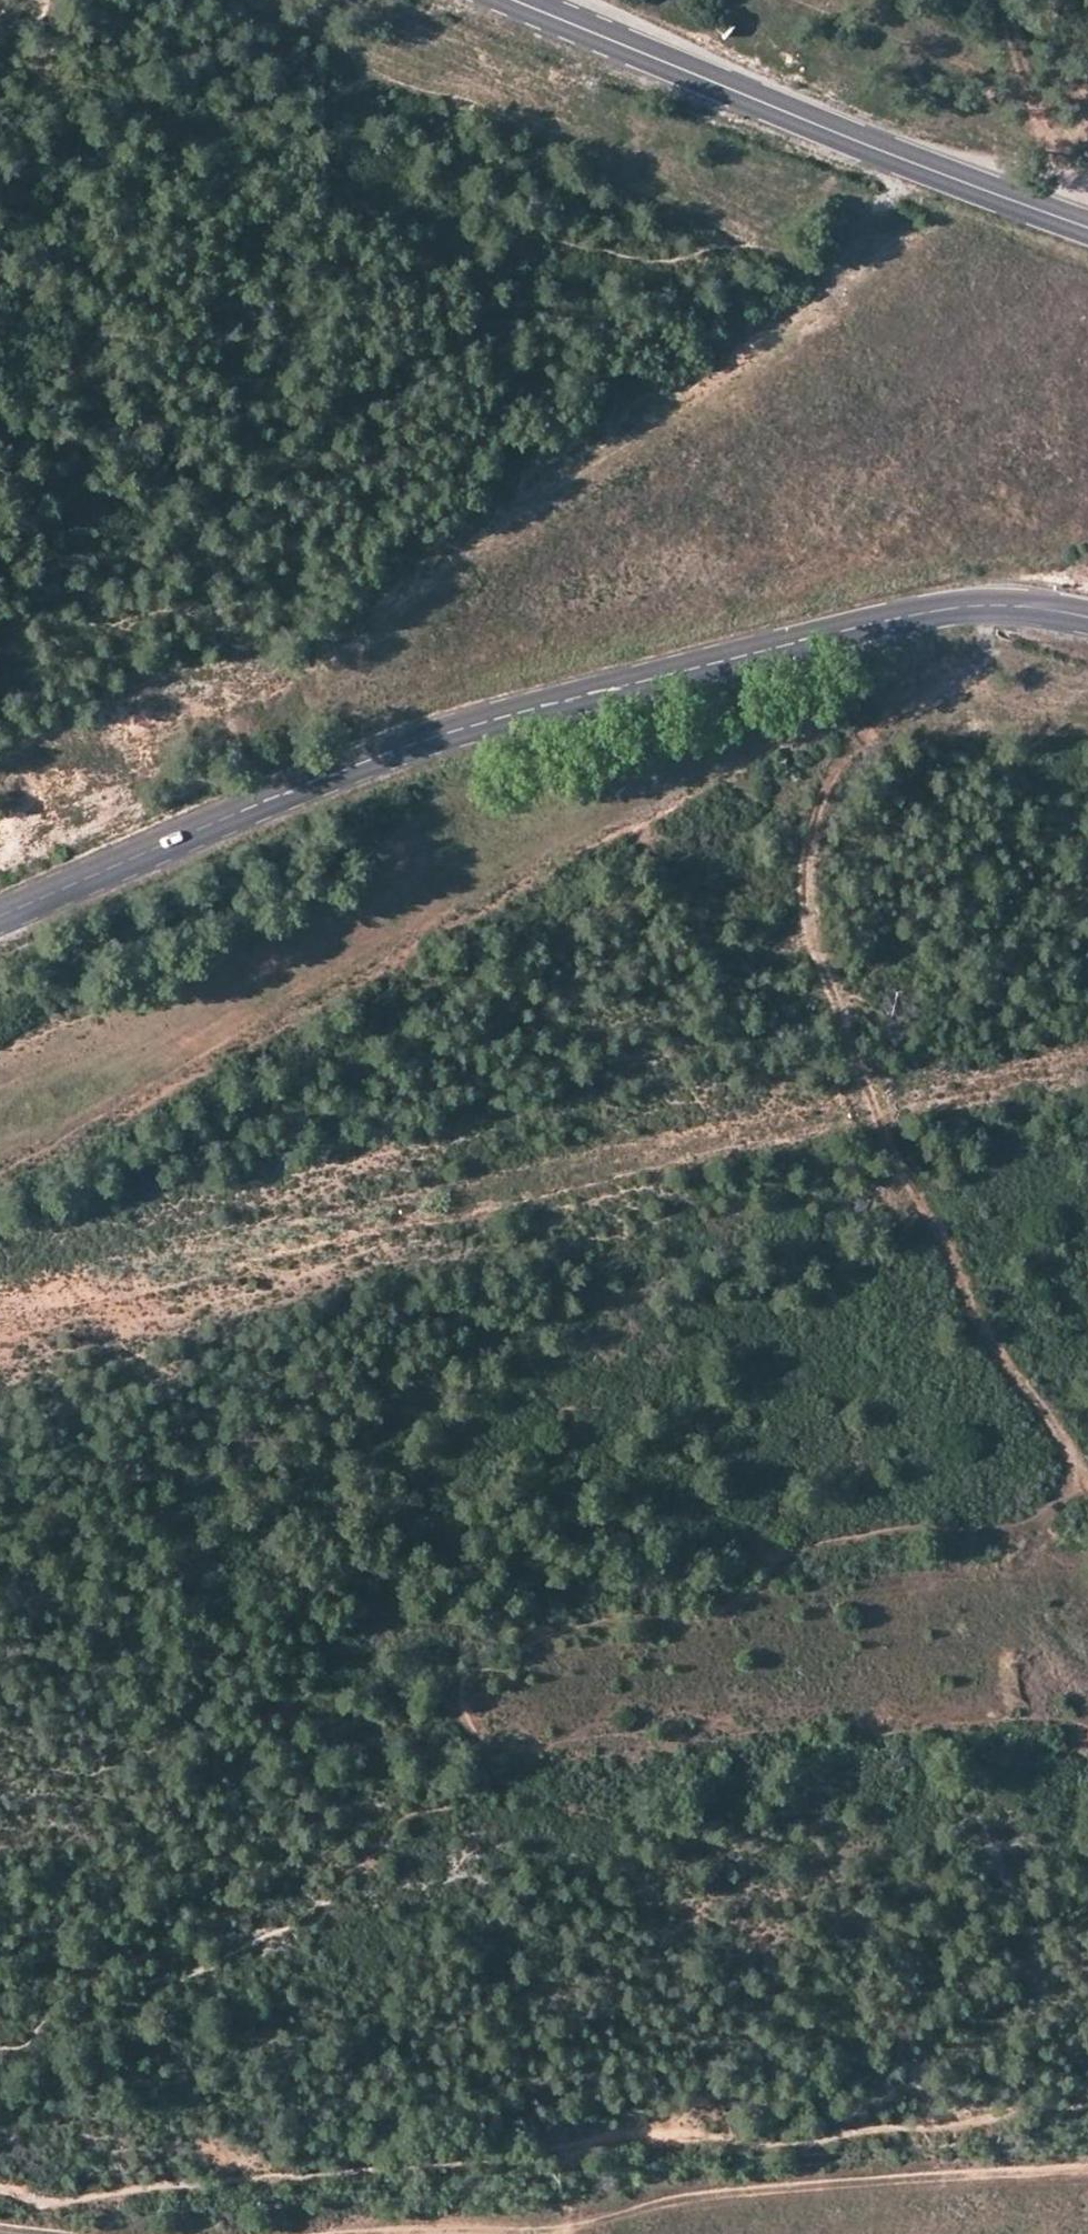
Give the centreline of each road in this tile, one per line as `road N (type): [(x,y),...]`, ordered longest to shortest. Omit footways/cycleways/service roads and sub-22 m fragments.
road 1 (tertiary): [(0,915),(292,790),(814,637),(988,604),(1087,617)]
road 2 (track): [(1087,2114),(755,2155),(658,2147),(36,2206),(0,2195)]
road 3 (track): [(1018,606),(977,669),(842,746),(817,806),(802,897),(902,1178),(942,1241),(962,1294),(1087,1482)]
road 4 (tertiary): [(1087,226),(515,0)]

